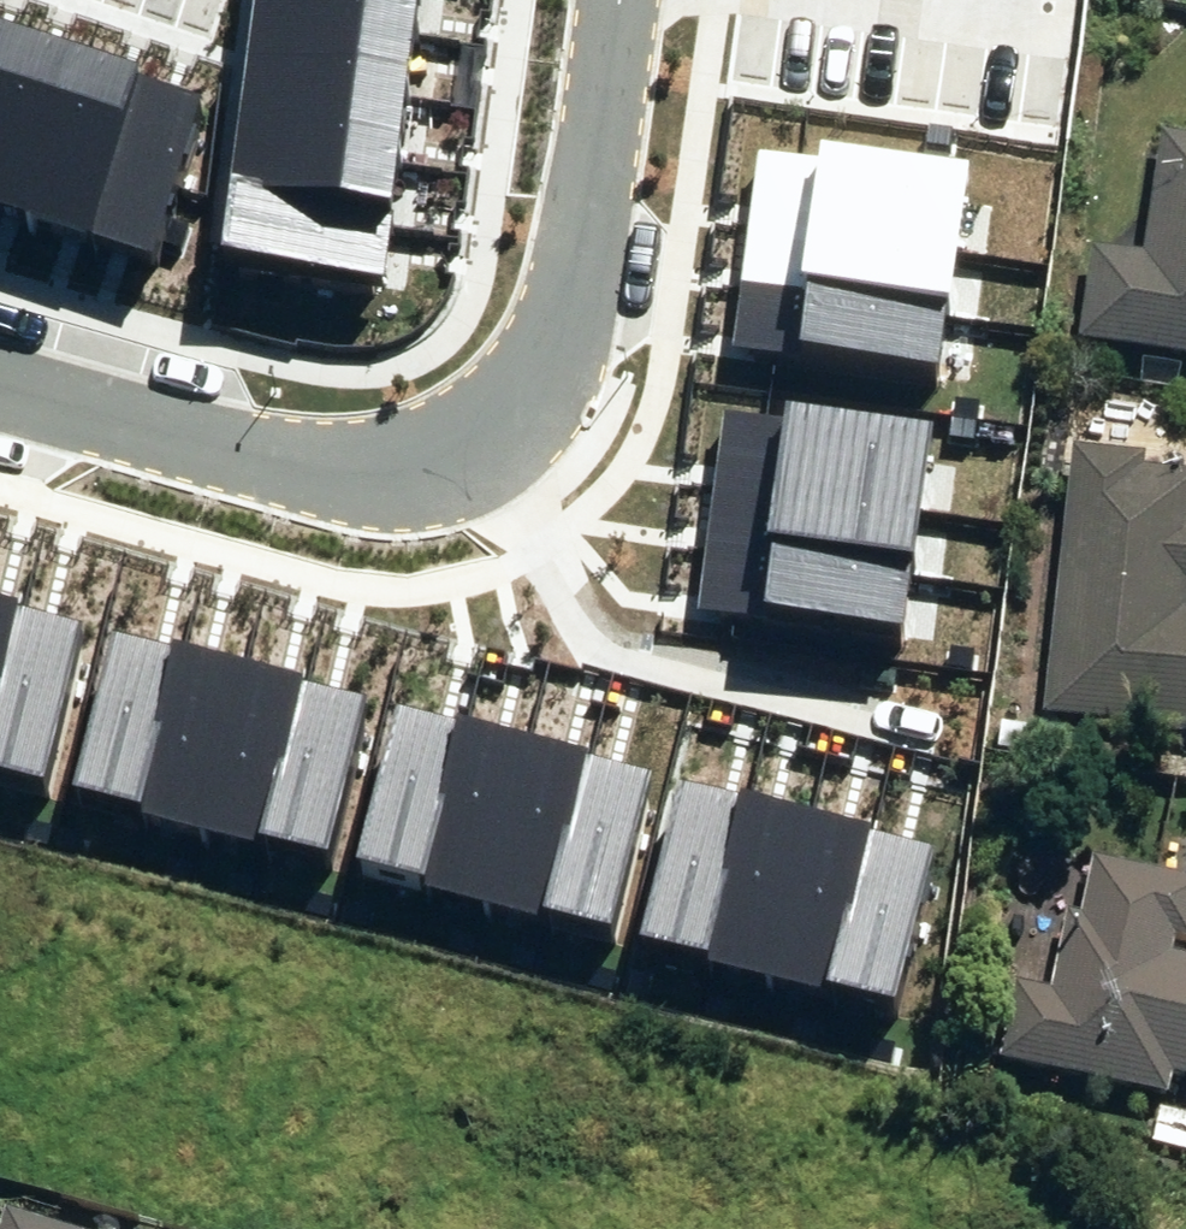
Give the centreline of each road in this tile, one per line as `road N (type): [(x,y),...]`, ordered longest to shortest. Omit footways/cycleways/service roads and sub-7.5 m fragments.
road 1 (residential): [(0,381),(302,474),(384,480),(460,463),(504,443),(536,413),(566,352),(617,0)]

